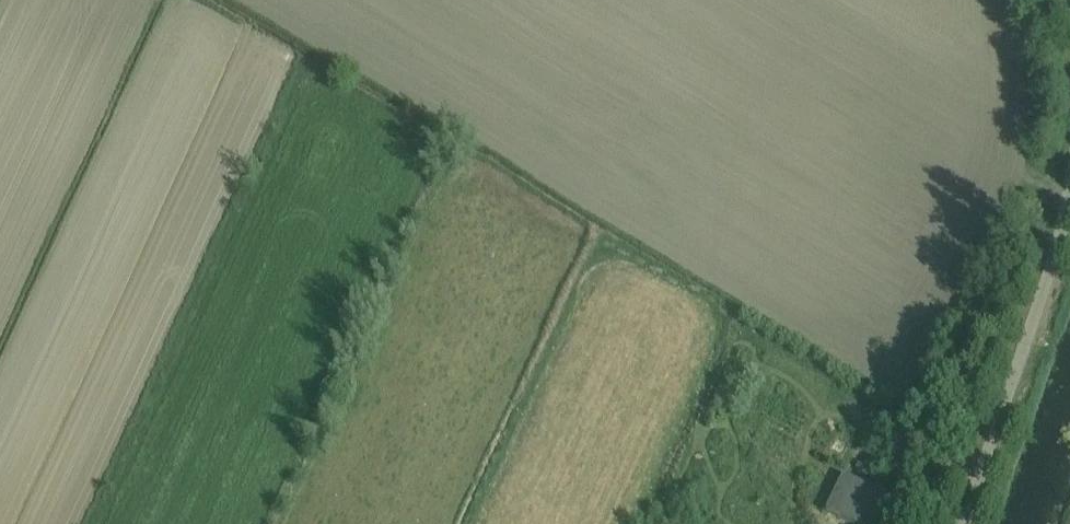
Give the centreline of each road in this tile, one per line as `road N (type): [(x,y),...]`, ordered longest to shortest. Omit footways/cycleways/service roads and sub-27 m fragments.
road 1 (unclassified): [(1069,175),(1050,275),(962,523)]

